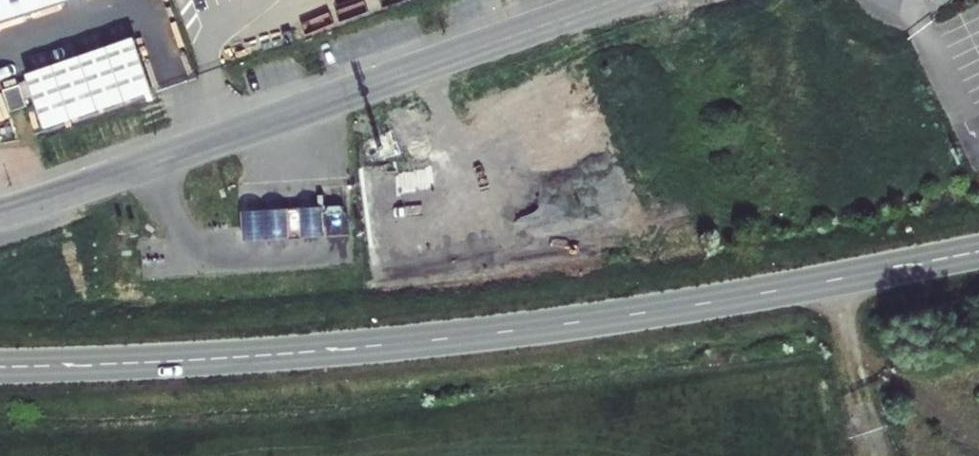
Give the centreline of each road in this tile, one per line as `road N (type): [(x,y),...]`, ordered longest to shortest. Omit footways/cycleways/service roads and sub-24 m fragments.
road 1 (secondary): [(0,367),(441,339),(717,301),(978,253)]
road 2 (residential): [(0,214),(618,0)]
road 3 (track): [(831,281),(877,455)]

